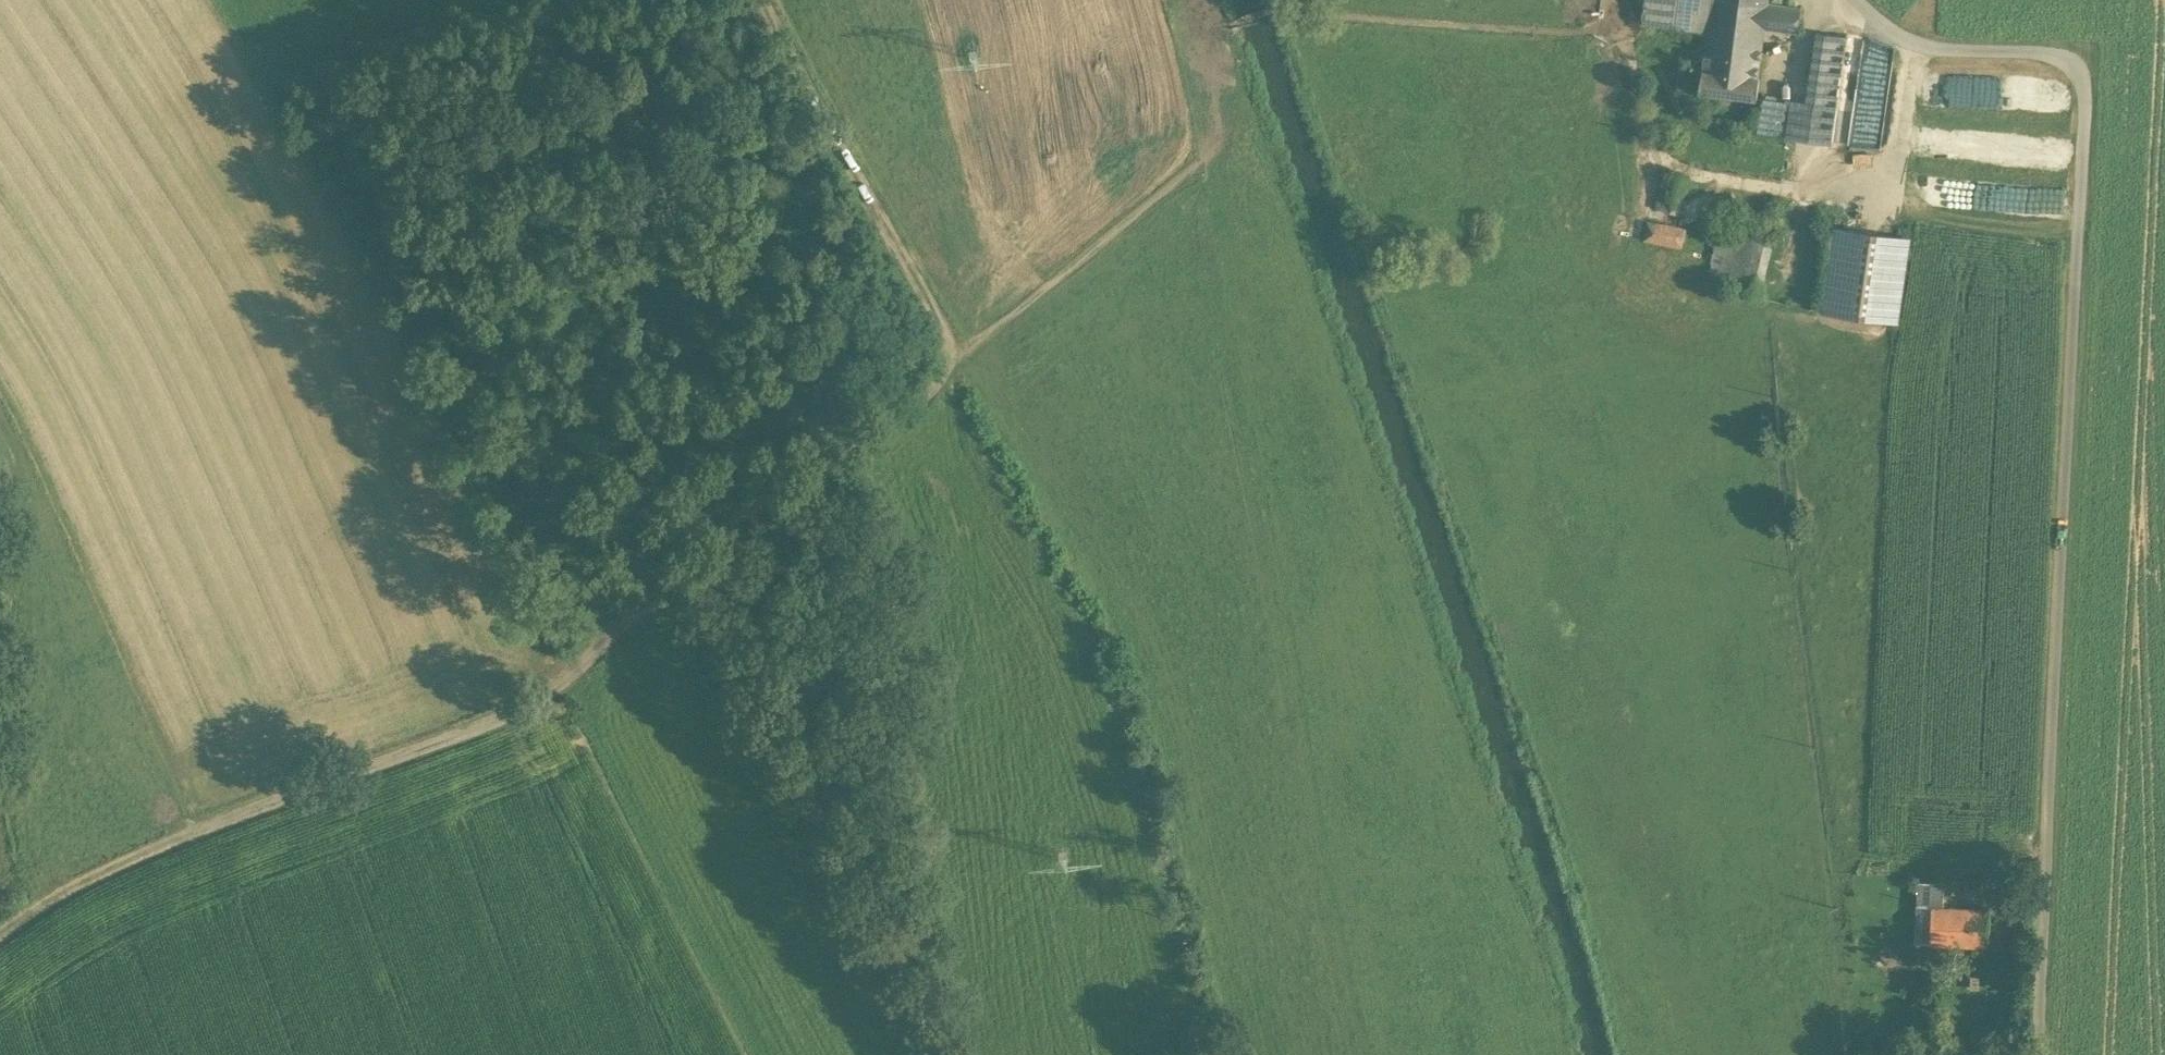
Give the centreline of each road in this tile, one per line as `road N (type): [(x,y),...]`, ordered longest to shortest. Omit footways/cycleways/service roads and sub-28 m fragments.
road 1 (track): [(770,0),(951,352),(904,414),(642,609),(518,716),(162,844),(61,895),(0,946)]
road 2 (track): [(2038,1054),(2088,58),(1909,45),(1865,0)]

